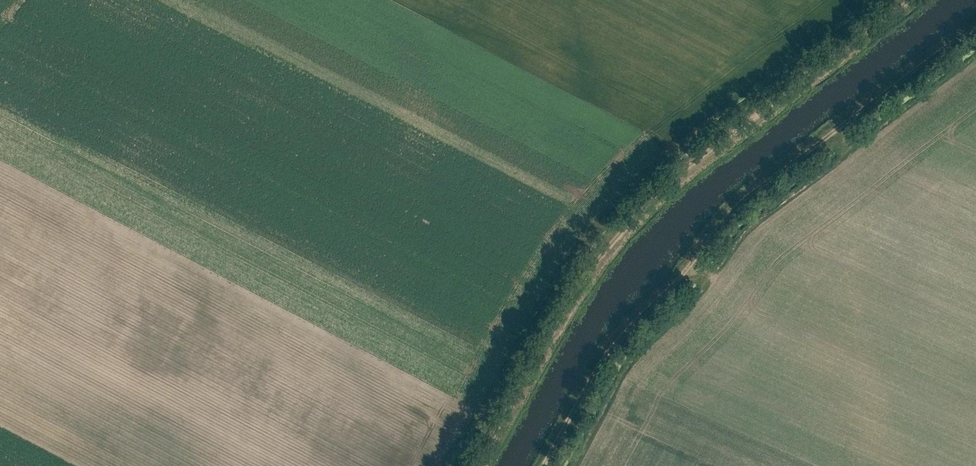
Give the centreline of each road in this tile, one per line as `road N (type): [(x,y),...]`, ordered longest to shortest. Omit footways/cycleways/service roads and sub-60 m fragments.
road 1 (track): [(910,0),(673,179),(614,238),(478,465)]
road 2 (track): [(545,465),(613,350),(726,220),(770,178),(975,26)]

